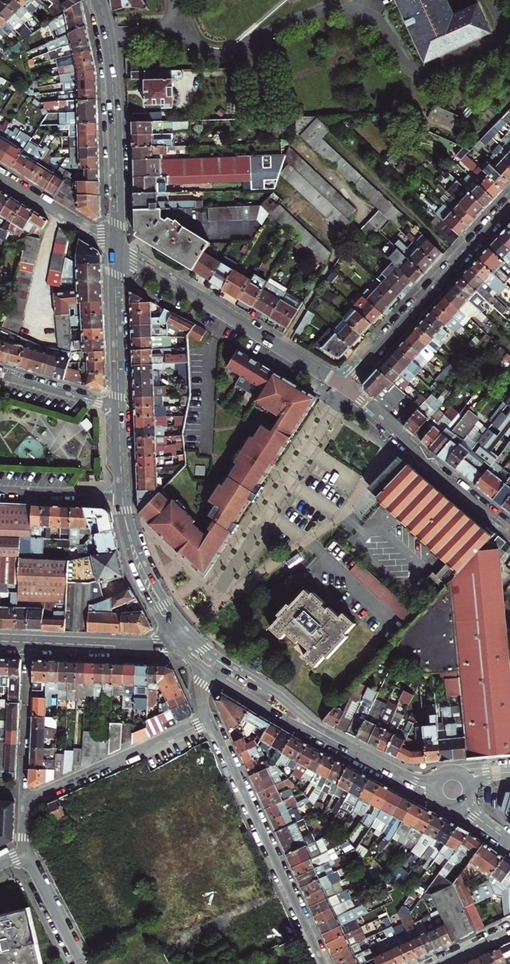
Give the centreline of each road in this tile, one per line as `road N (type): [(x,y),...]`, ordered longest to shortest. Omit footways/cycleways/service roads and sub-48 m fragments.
road 1 (residential): [(116,247),(345,387)]
road 2 (residential): [(210,721),(323,963)]
road 3 (tertiary): [(208,660),(302,722),(434,788)]
road 4 (tertiary): [(97,0),(113,87),(116,247)]
road 5 (residential): [(345,387),(509,209)]
road 6 (residential): [(219,591),(345,387)]
road 7 (residential): [(509,528),(345,387)]
road 8 (residential): [(210,721),(23,803)]
road 9 (tertiary): [(116,247),(119,408)]
road 10 (tertiary): [(122,498),(143,574),(187,640)]
road 11 (tertiary): [(187,640),(162,647),(30,642)]
road 12 (residential): [(0,177),(116,247)]
road 13 (residential): [(119,408),(0,373)]
road 14 (residential): [(80,963),(23,853)]
road 15 (residential): [(0,492),(122,498)]

